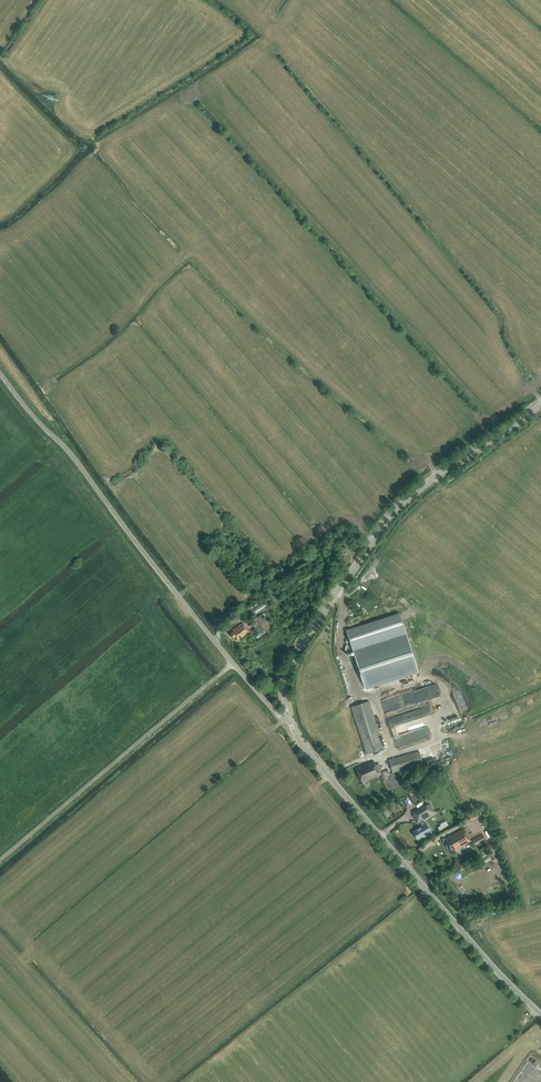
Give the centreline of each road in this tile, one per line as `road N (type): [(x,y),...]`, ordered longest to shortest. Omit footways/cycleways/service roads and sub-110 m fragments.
road 1 (unclassified): [(290,722),(0,377)]
road 2 (tertiary): [(290,722),(285,682),(298,646),(382,528),(410,495),(540,404)]
road 3 (tertiary): [(540,1015),(290,722)]
road 4 (track): [(234,663),(0,860)]

